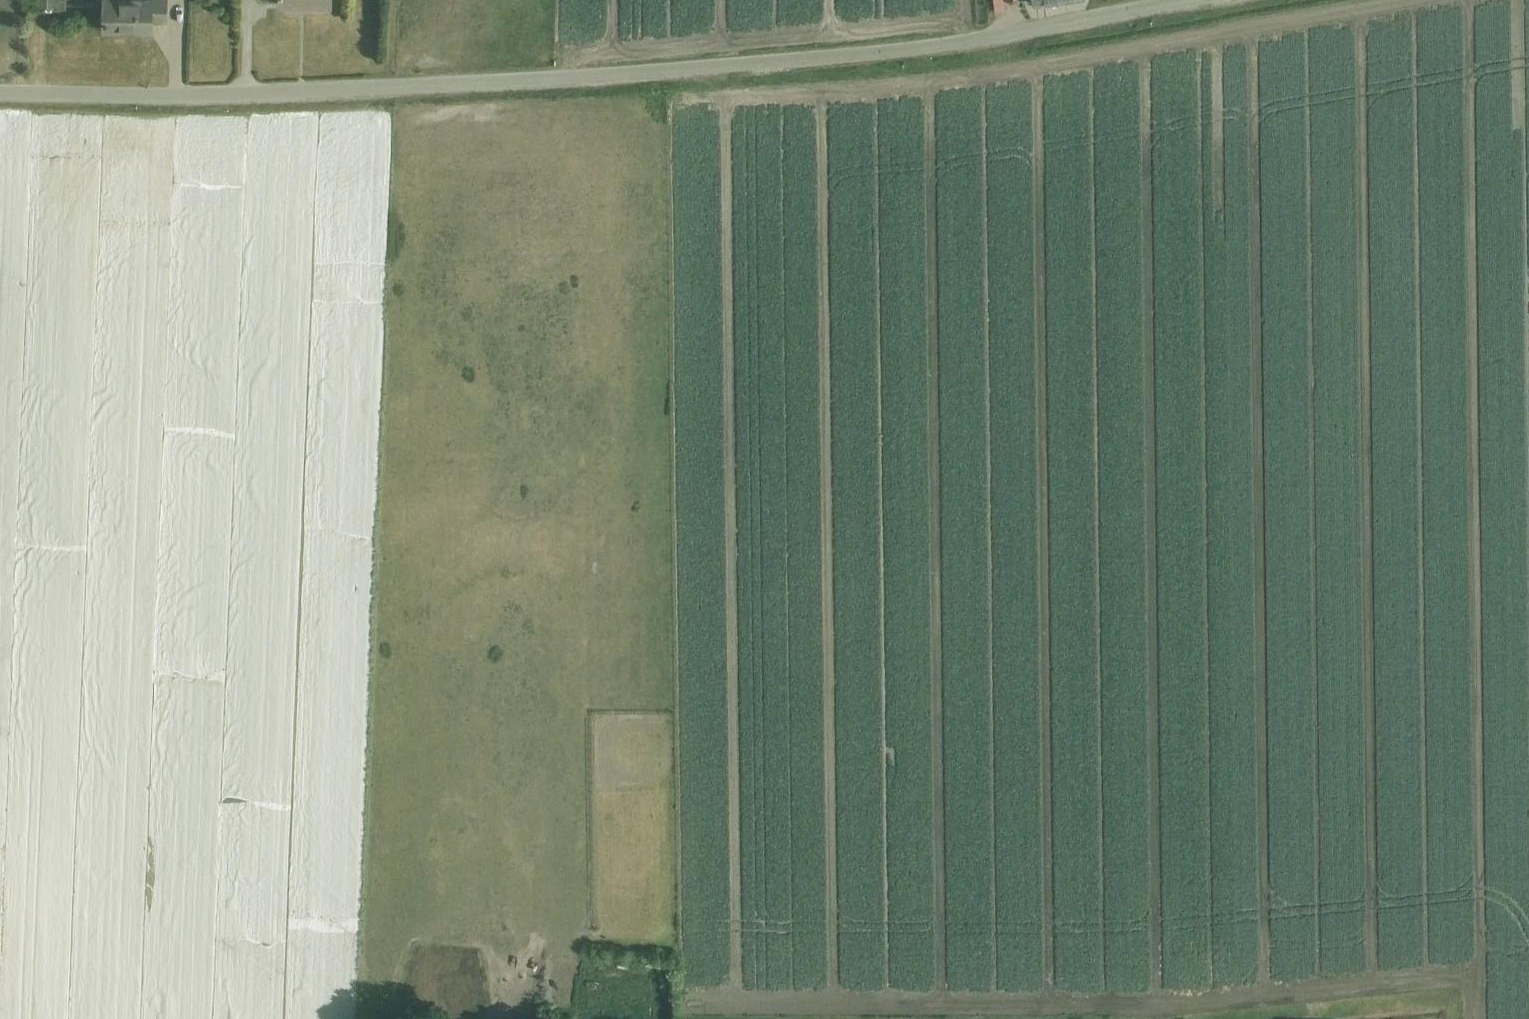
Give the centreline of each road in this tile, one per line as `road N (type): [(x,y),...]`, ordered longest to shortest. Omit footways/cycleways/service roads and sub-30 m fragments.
road 1 (unclassified): [(0,101),(545,83),(851,59),(1209,0)]

